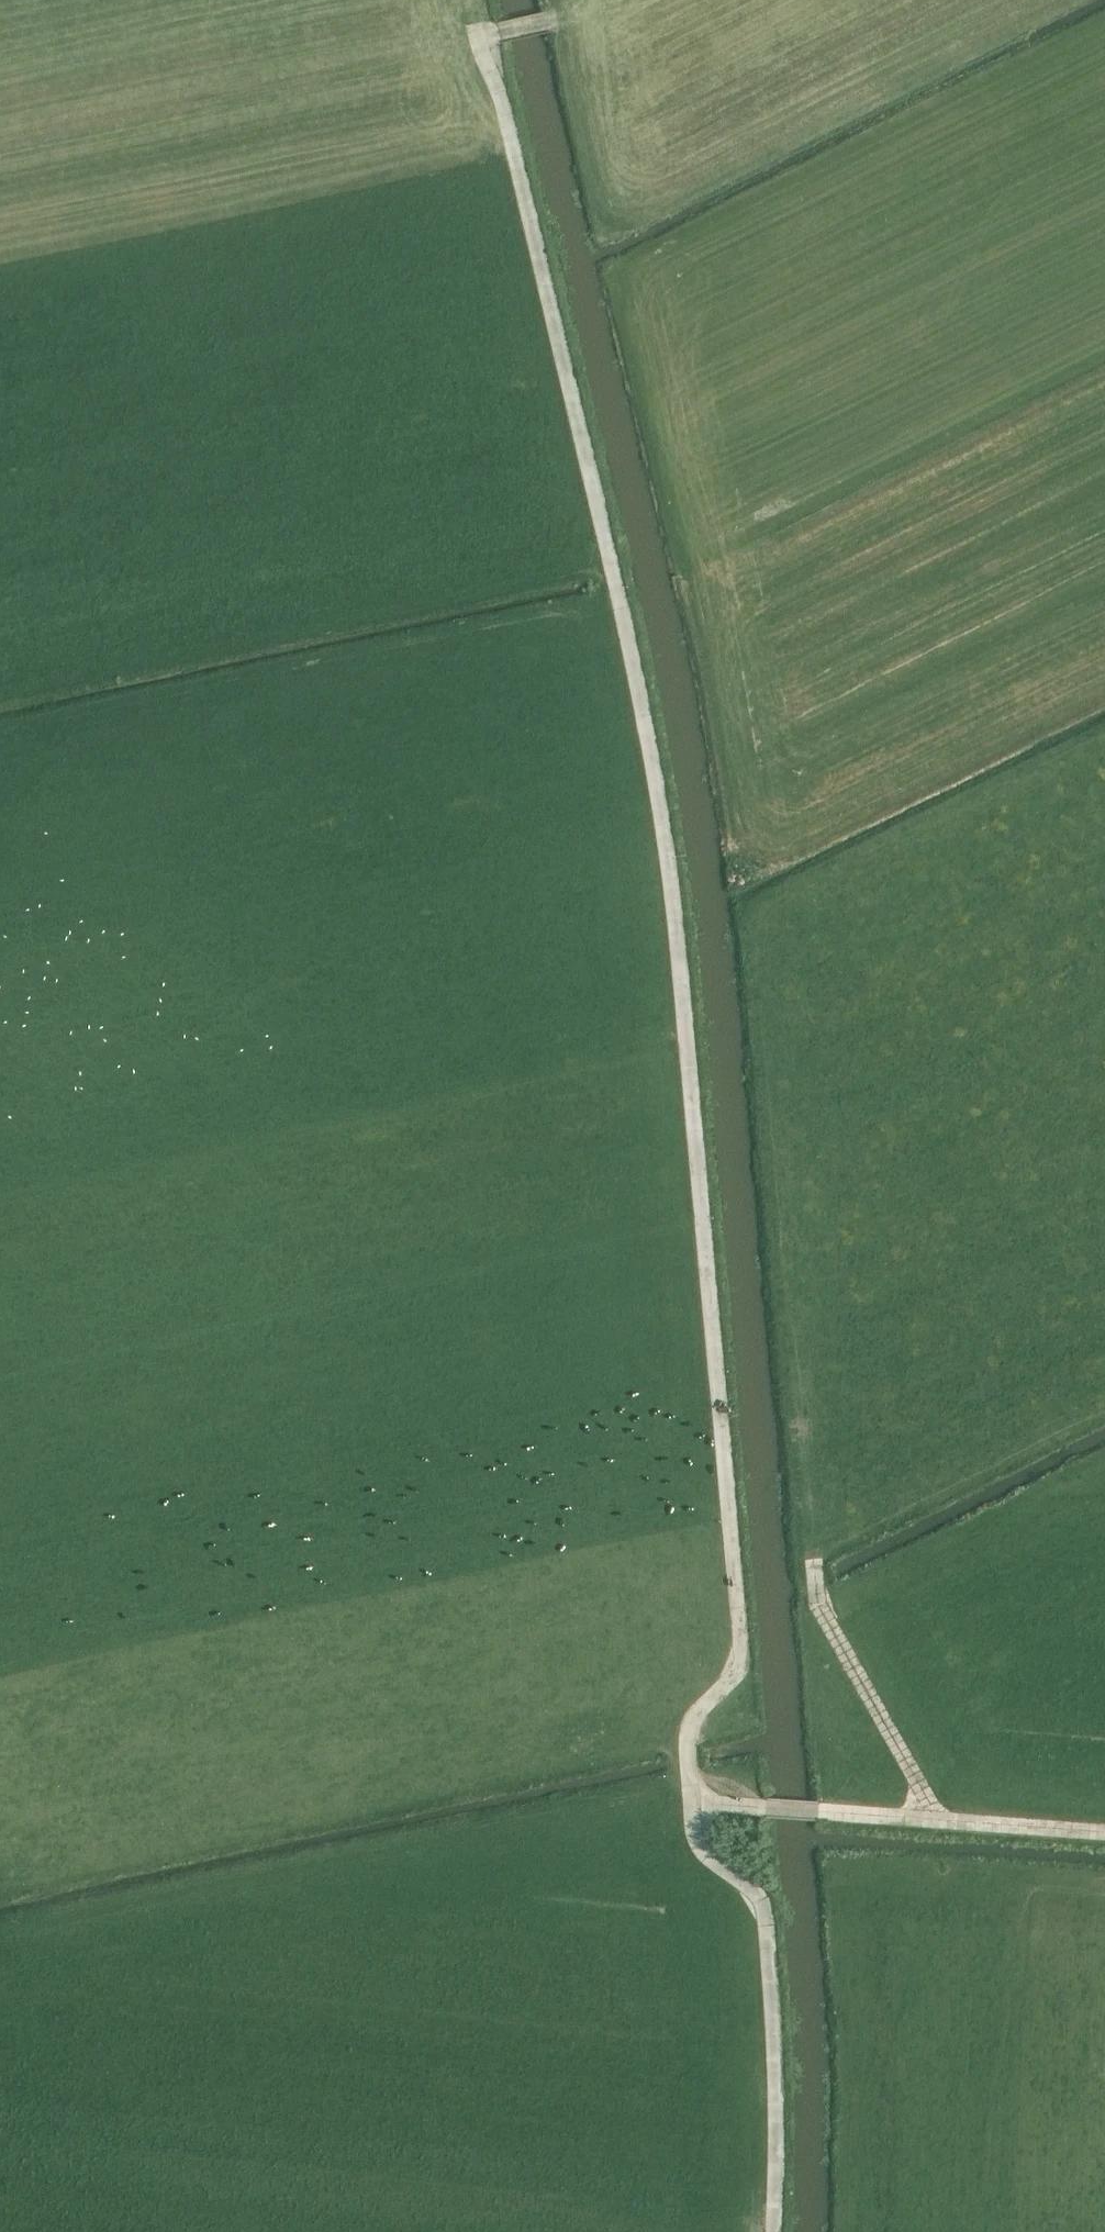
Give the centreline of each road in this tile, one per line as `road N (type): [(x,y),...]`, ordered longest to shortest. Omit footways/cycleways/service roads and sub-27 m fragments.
road 1 (track): [(485,35),(656,769),(678,931),(740,1632),(738,1665),(684,1735),(698,1840),(768,1917),(778,2064),(774,2231)]
road 2 (track): [(1104,1831),(690,1804)]
road 3 (track): [(936,1819),(831,1630),(816,1595),(813,1559)]

